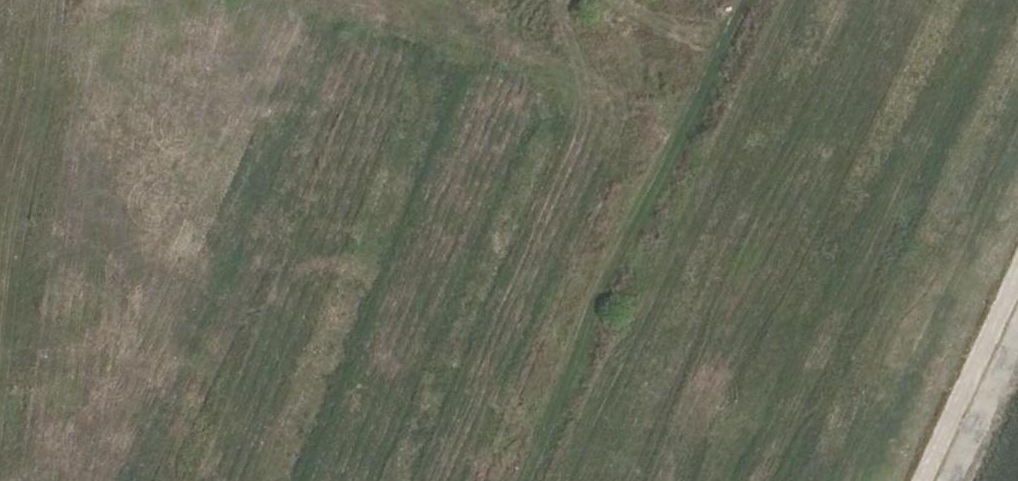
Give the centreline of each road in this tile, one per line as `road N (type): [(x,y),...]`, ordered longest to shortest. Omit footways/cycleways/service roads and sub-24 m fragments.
road 1 (unclassified): [(1017,323),(945,480)]

